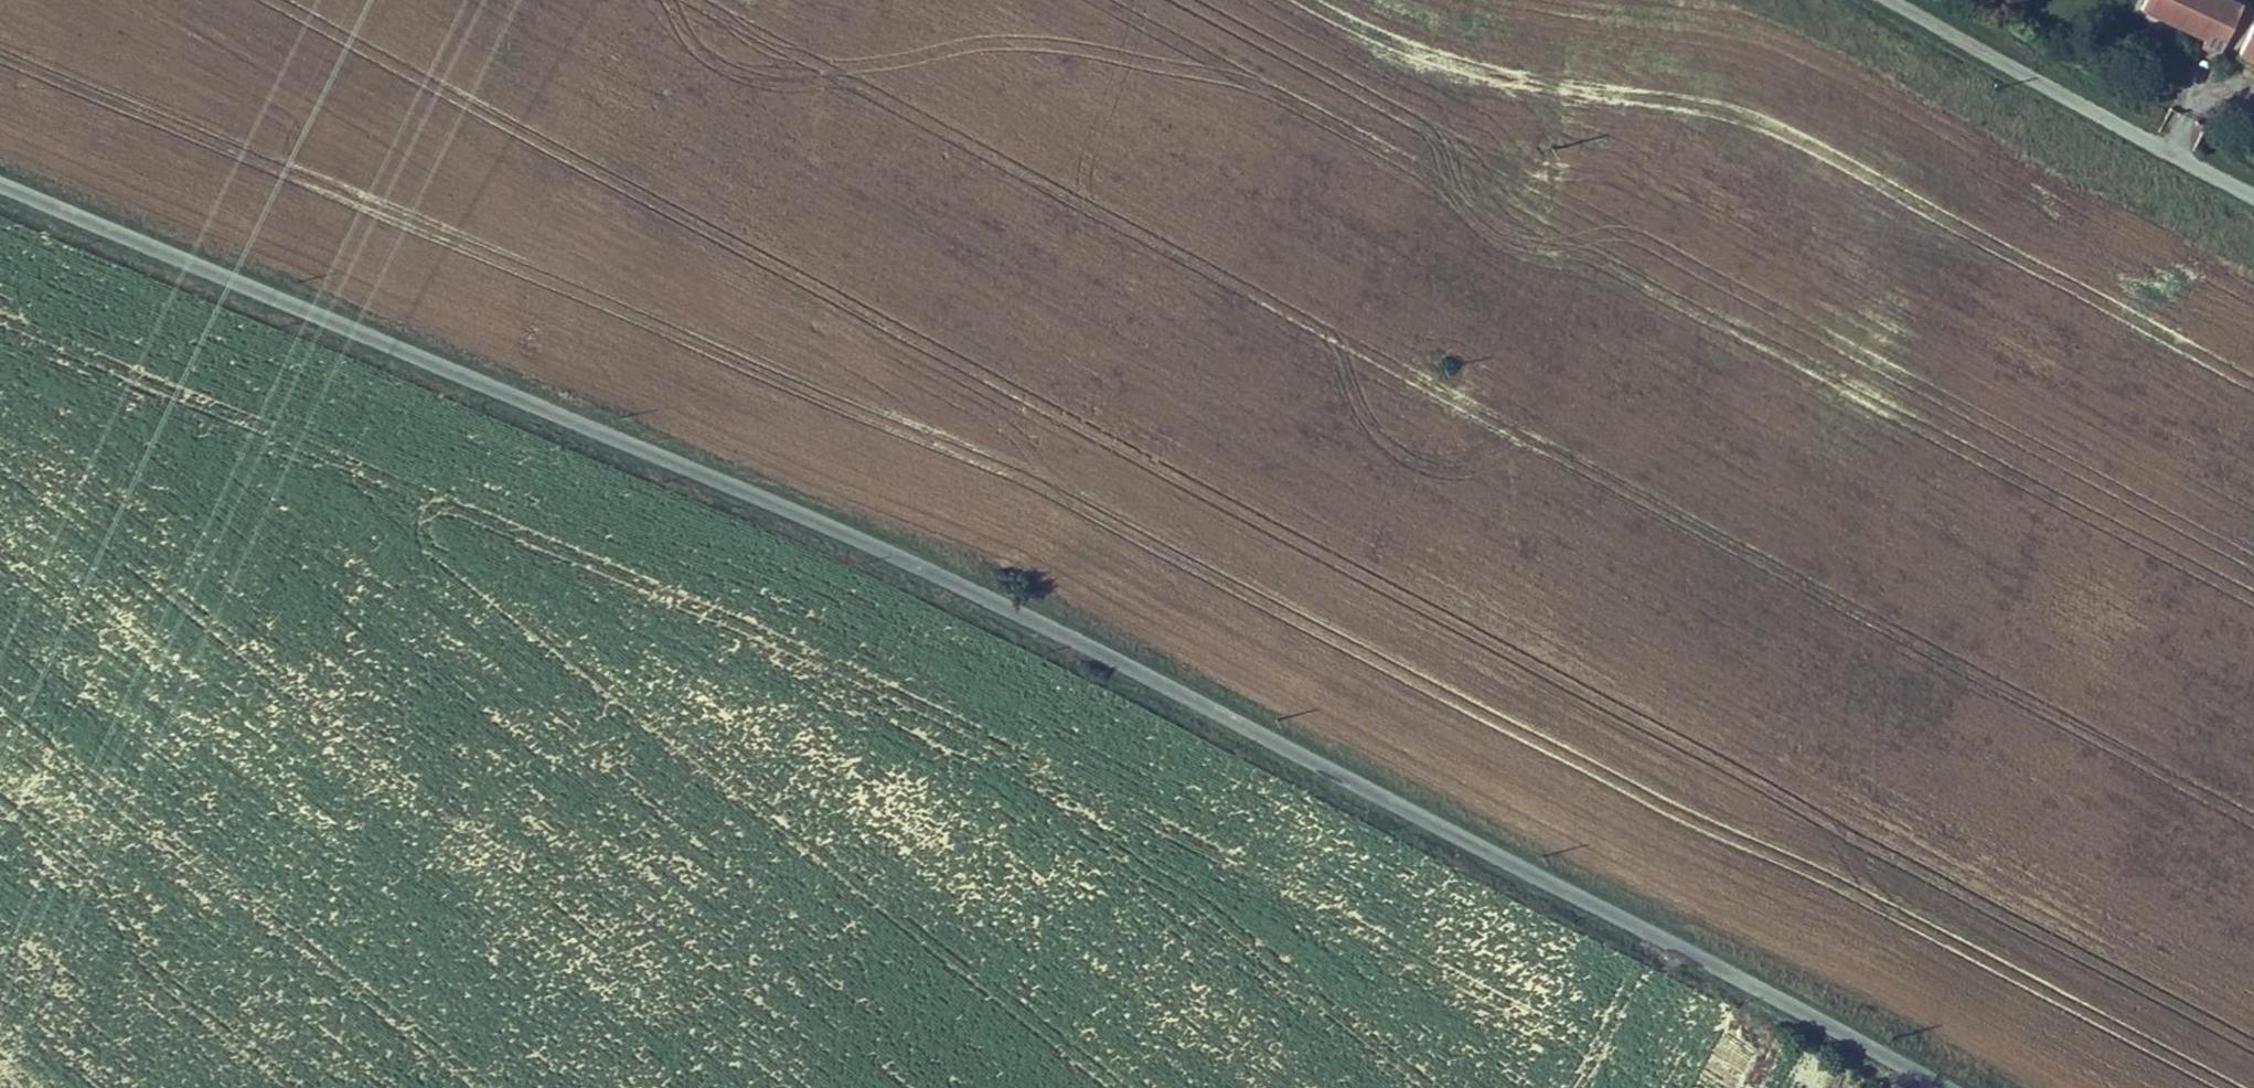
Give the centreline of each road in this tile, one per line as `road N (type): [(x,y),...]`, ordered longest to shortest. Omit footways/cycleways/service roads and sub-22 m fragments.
road 1 (unclassified): [(0,188),(977,597),(1937,1087)]
road 2 (unclassified): [(2253,213),(1845,0)]

